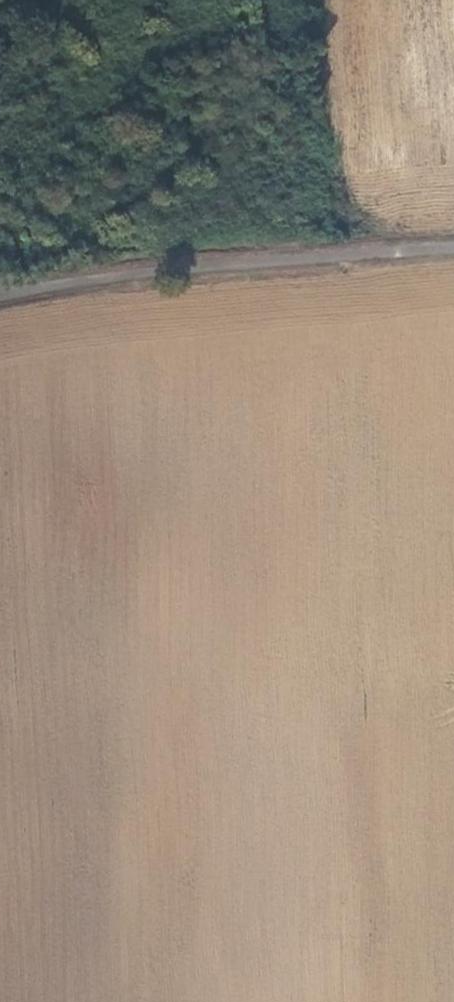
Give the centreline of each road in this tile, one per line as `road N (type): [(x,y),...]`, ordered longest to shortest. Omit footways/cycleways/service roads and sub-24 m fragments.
road 1 (track): [(0,297),(123,276),(453,248)]

